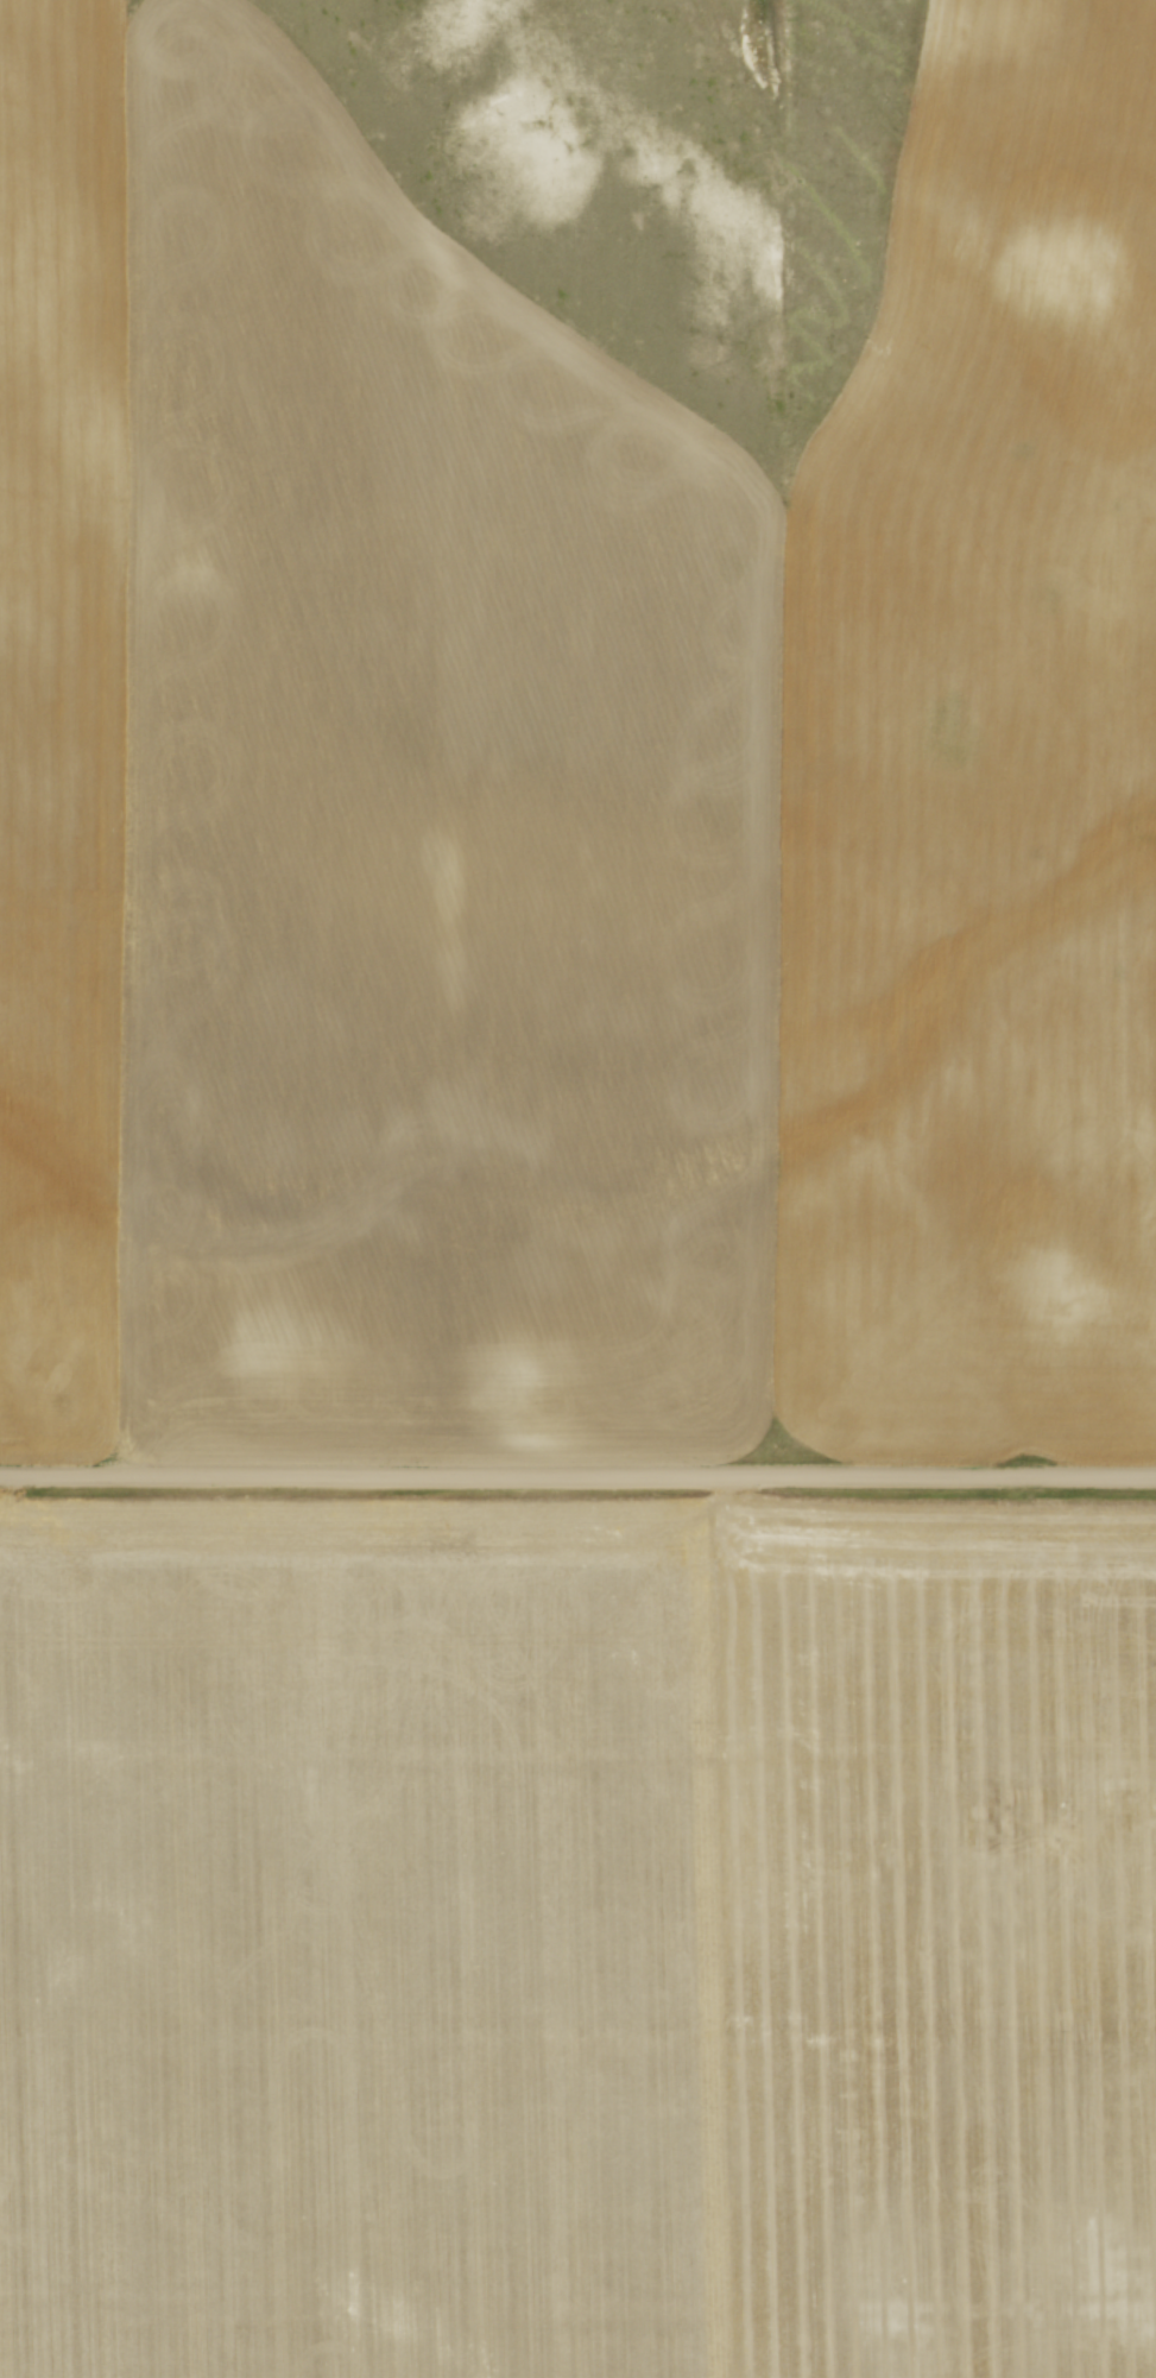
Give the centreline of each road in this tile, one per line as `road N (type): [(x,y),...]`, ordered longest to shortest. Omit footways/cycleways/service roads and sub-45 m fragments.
road 1 (residential): [(0,1473),(1155,1475)]

